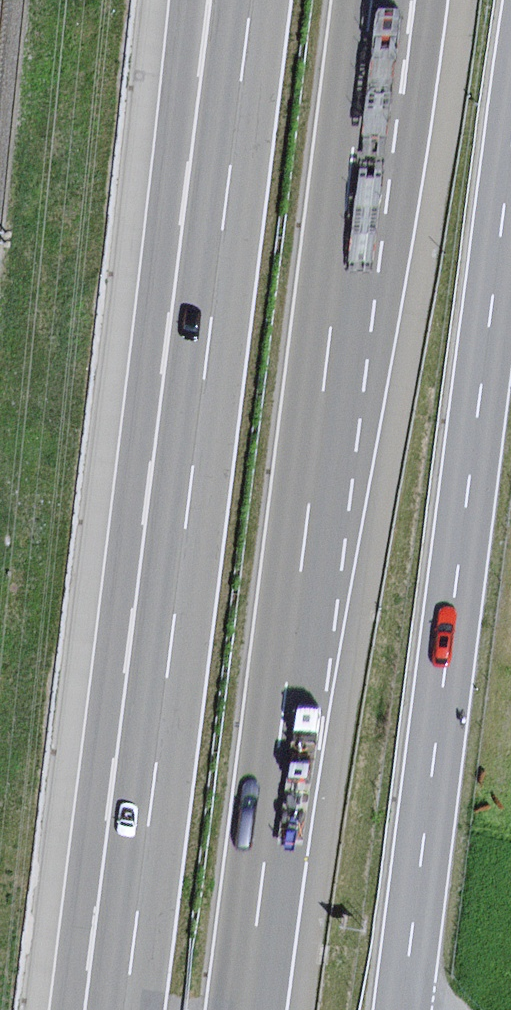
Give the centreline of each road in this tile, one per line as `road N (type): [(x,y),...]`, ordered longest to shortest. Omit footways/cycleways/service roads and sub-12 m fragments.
road 1 (motorway): [(249,1009),(373,0)]
road 2 (primary): [(403,1009),(510,164)]
road 3 (motorway): [(202,352),(119,1009)]
road 4 (motorway): [(253,0),(202,352)]
road 5 (motorway): [(189,0),(180,91),(202,352)]

